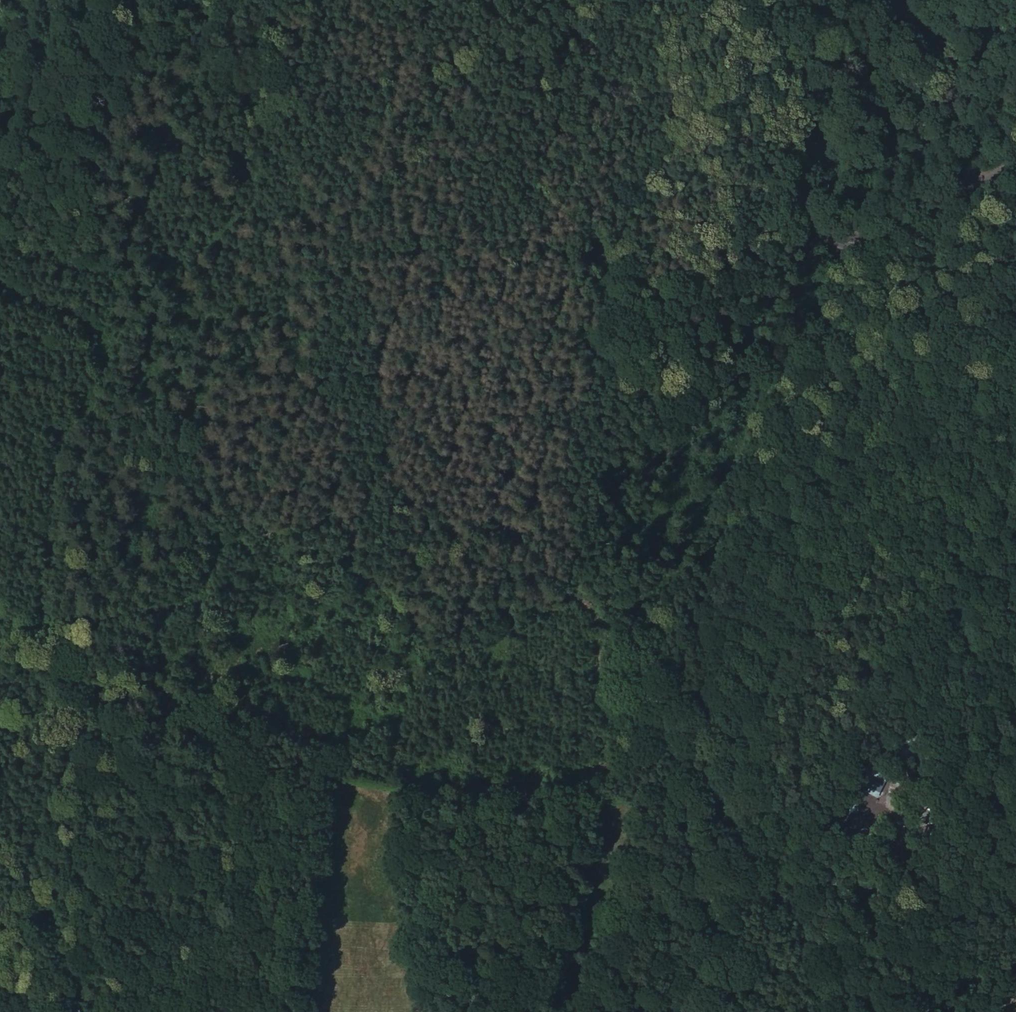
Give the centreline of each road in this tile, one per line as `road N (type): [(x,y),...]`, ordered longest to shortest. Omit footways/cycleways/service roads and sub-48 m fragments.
road 1 (tertiary): [(1015,174),(874,243),(828,236),(802,204),(802,181),(819,151),(859,112),(946,61),(1015,38)]

